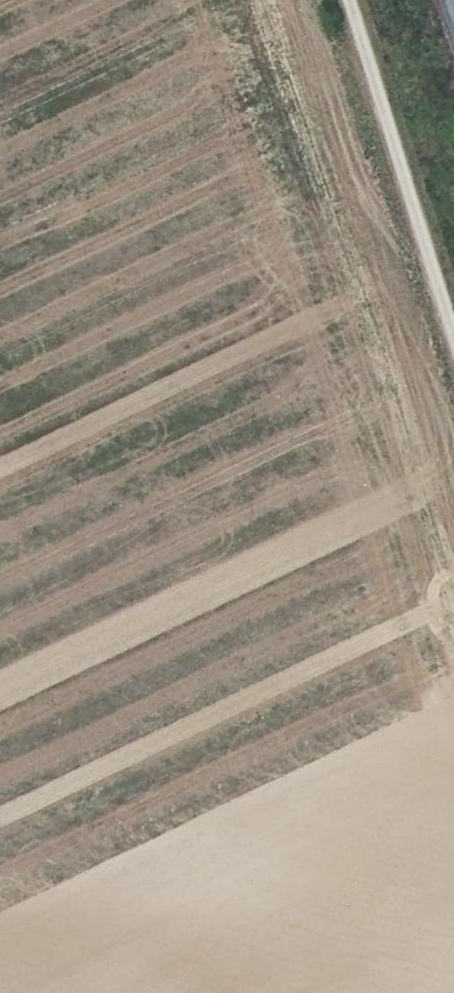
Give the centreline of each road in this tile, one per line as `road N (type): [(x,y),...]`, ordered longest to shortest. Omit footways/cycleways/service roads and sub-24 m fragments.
road 1 (track): [(348,0),(453,338)]

